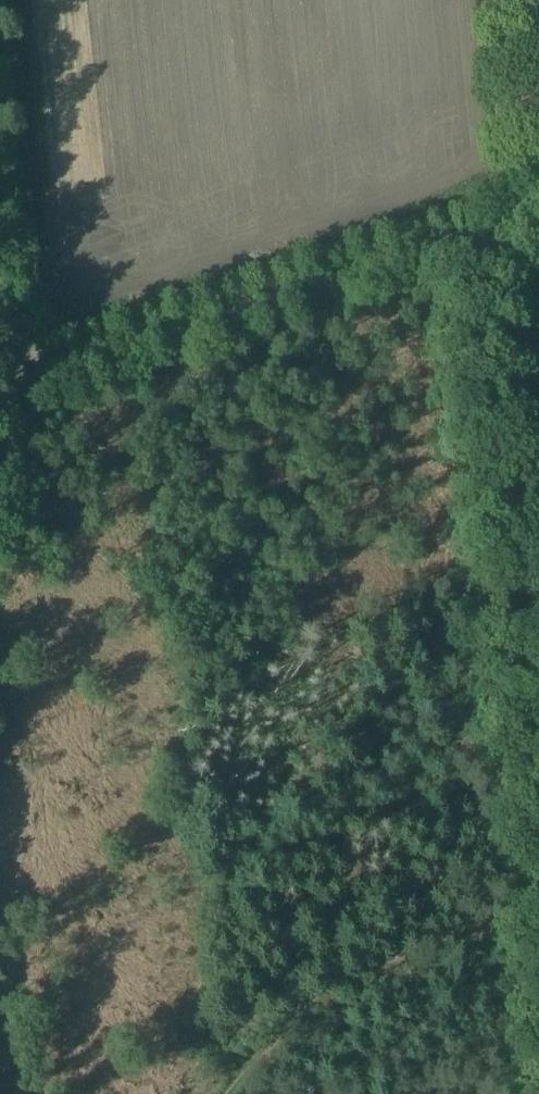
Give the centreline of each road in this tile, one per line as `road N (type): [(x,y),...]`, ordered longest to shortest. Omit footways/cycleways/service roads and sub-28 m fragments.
road 1 (track): [(476,239),(538,882)]
road 2 (track): [(0,402),(476,239)]

